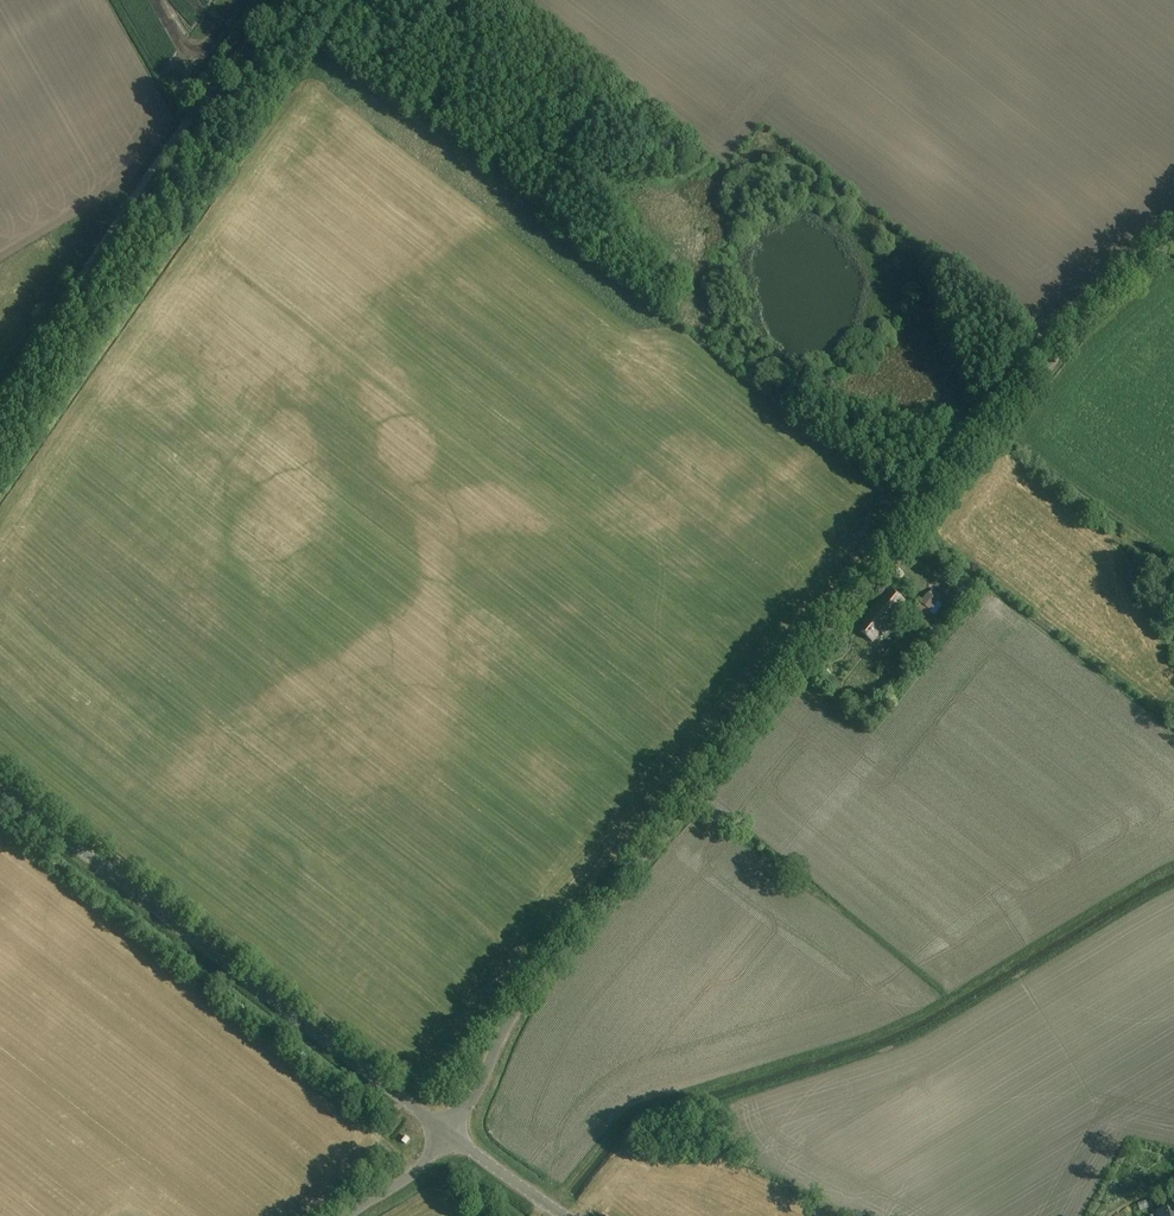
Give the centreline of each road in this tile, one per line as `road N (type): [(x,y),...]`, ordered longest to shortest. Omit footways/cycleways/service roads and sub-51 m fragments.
road 1 (unclassified): [(447,1133),(527,992),(1054,356),(1173,241)]
road 2 (tertiary): [(447,1133),(0,785)]
road 3 (track): [(278,0),(0,397)]
road 4 (tertiary): [(564,1215),(447,1133)]
road 5 (unclassified): [(348,1215),(404,1180),(447,1133)]

